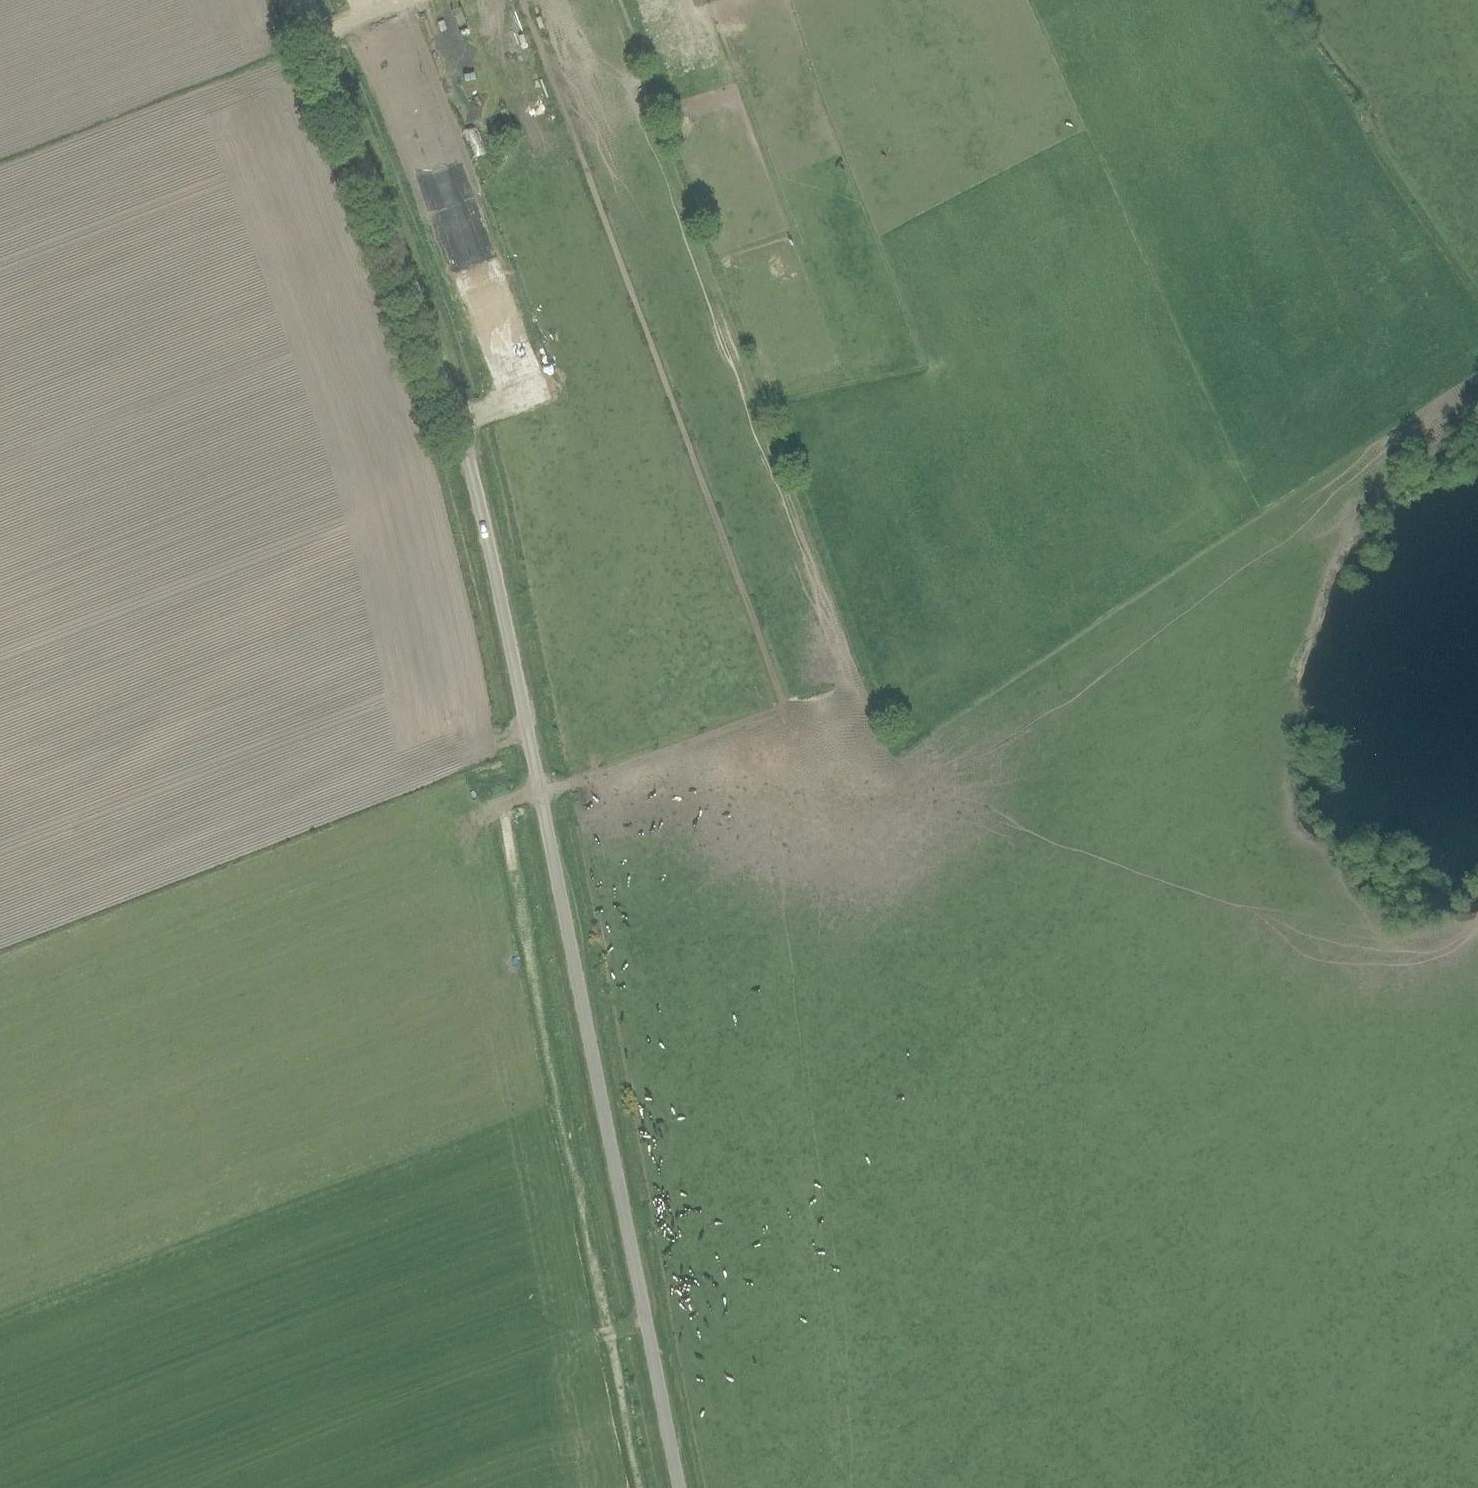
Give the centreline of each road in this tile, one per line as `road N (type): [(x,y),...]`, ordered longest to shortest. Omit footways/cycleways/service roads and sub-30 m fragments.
road 1 (unclassified): [(680,1487),(463,434),(302,0)]

